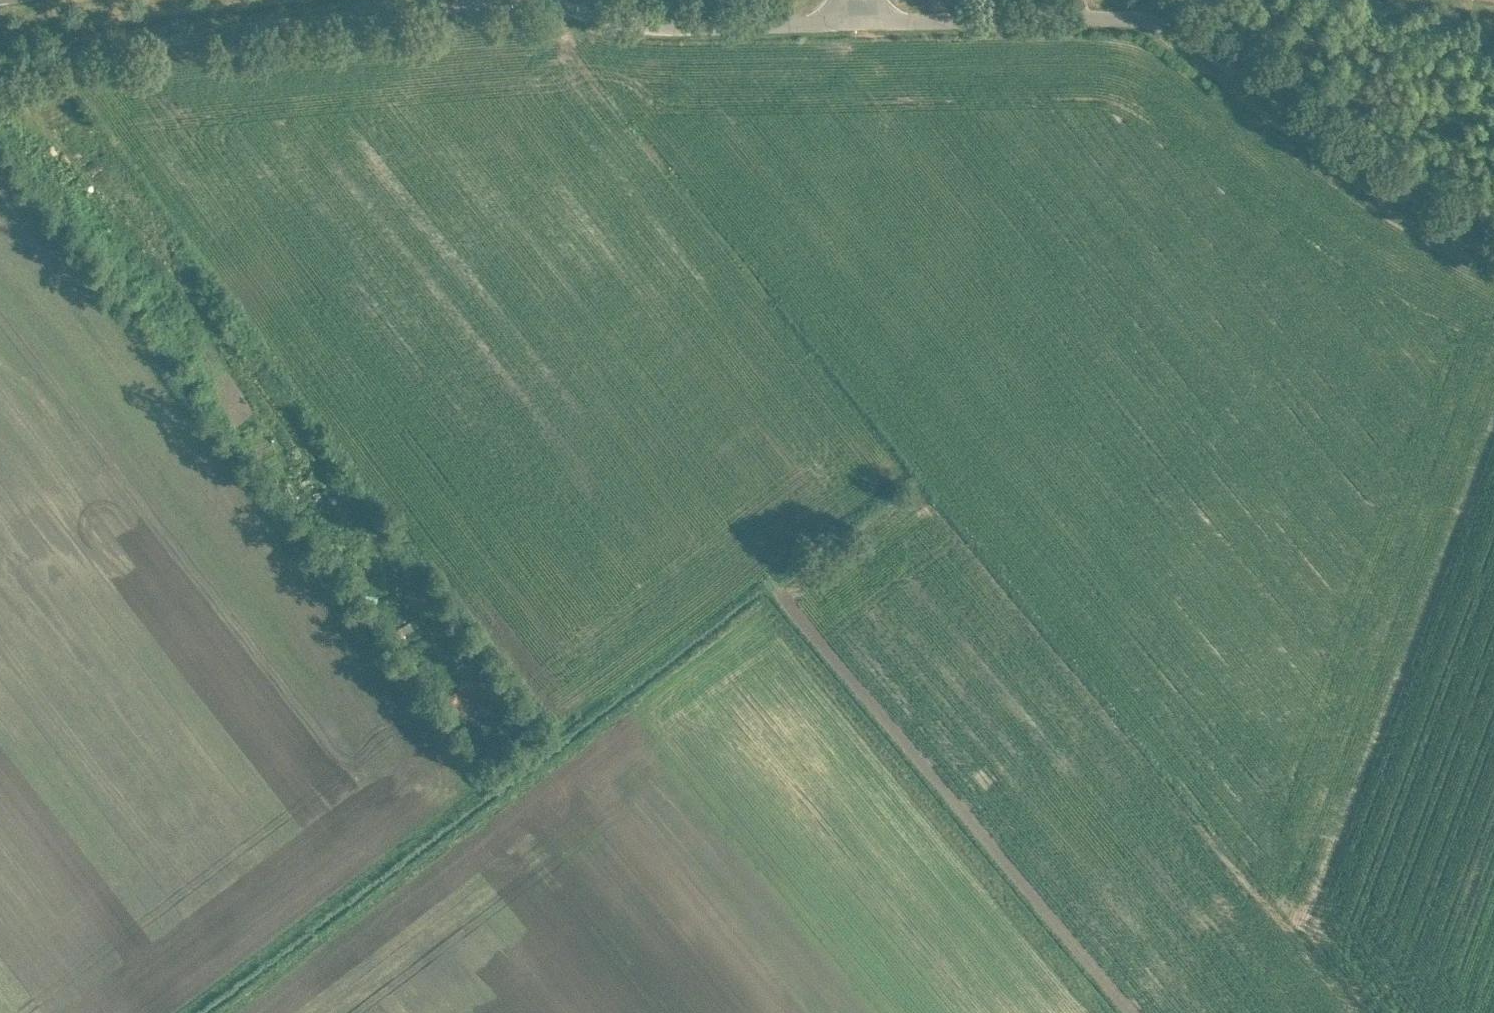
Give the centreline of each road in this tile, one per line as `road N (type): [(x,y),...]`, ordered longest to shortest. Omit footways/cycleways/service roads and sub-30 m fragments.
road 1 (unclassified): [(0,66),(250,27),(525,0)]
road 2 (unclassified): [(1493,253),(1185,33),(1139,20),(1075,18)]
road 3 (unclassified): [(528,0),(655,27),(856,23)]
road 4 (unclassified): [(856,23),(1075,18)]

